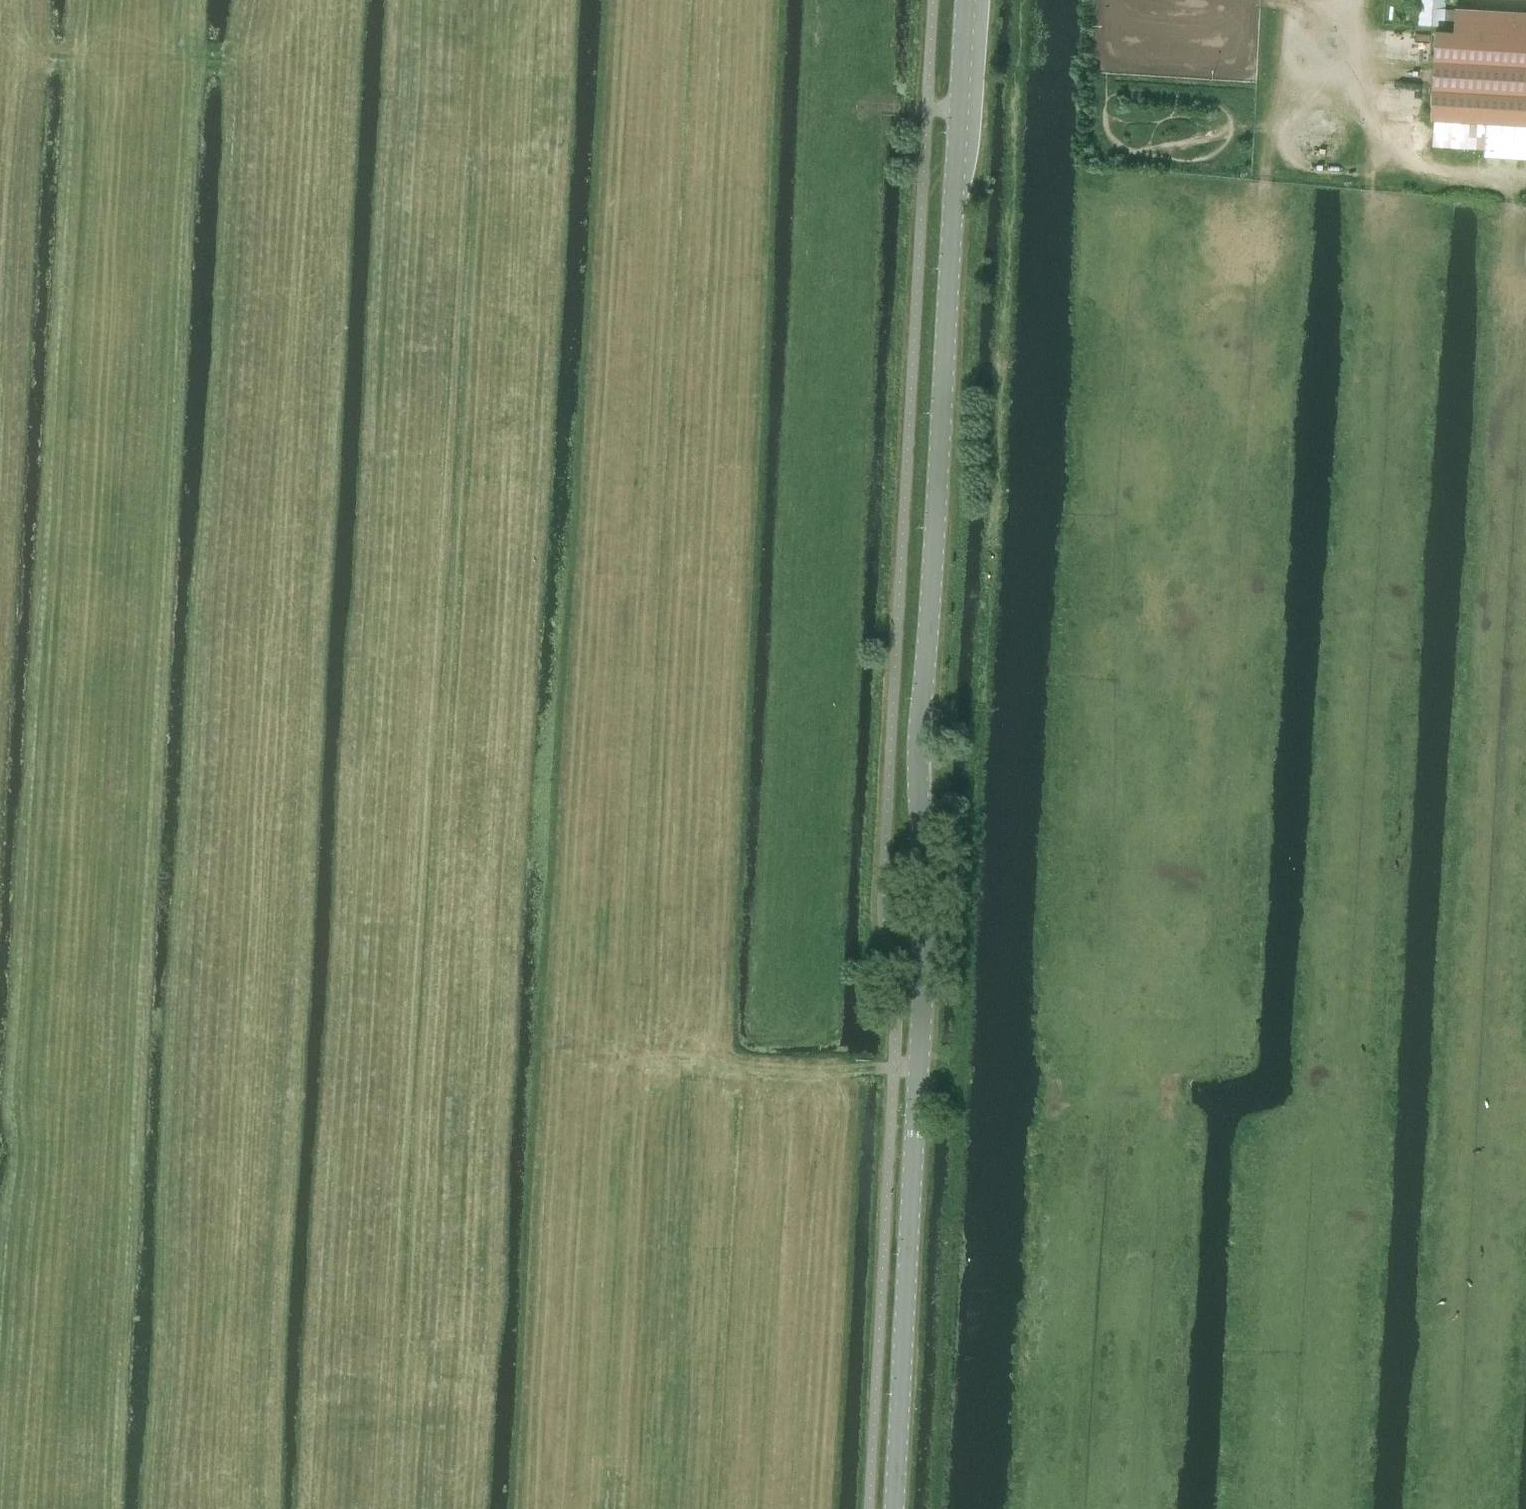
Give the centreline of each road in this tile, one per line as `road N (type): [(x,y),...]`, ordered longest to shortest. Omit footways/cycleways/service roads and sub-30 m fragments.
road 1 (tertiary): [(894,1508),(921,1048),(919,793),(970,0)]

